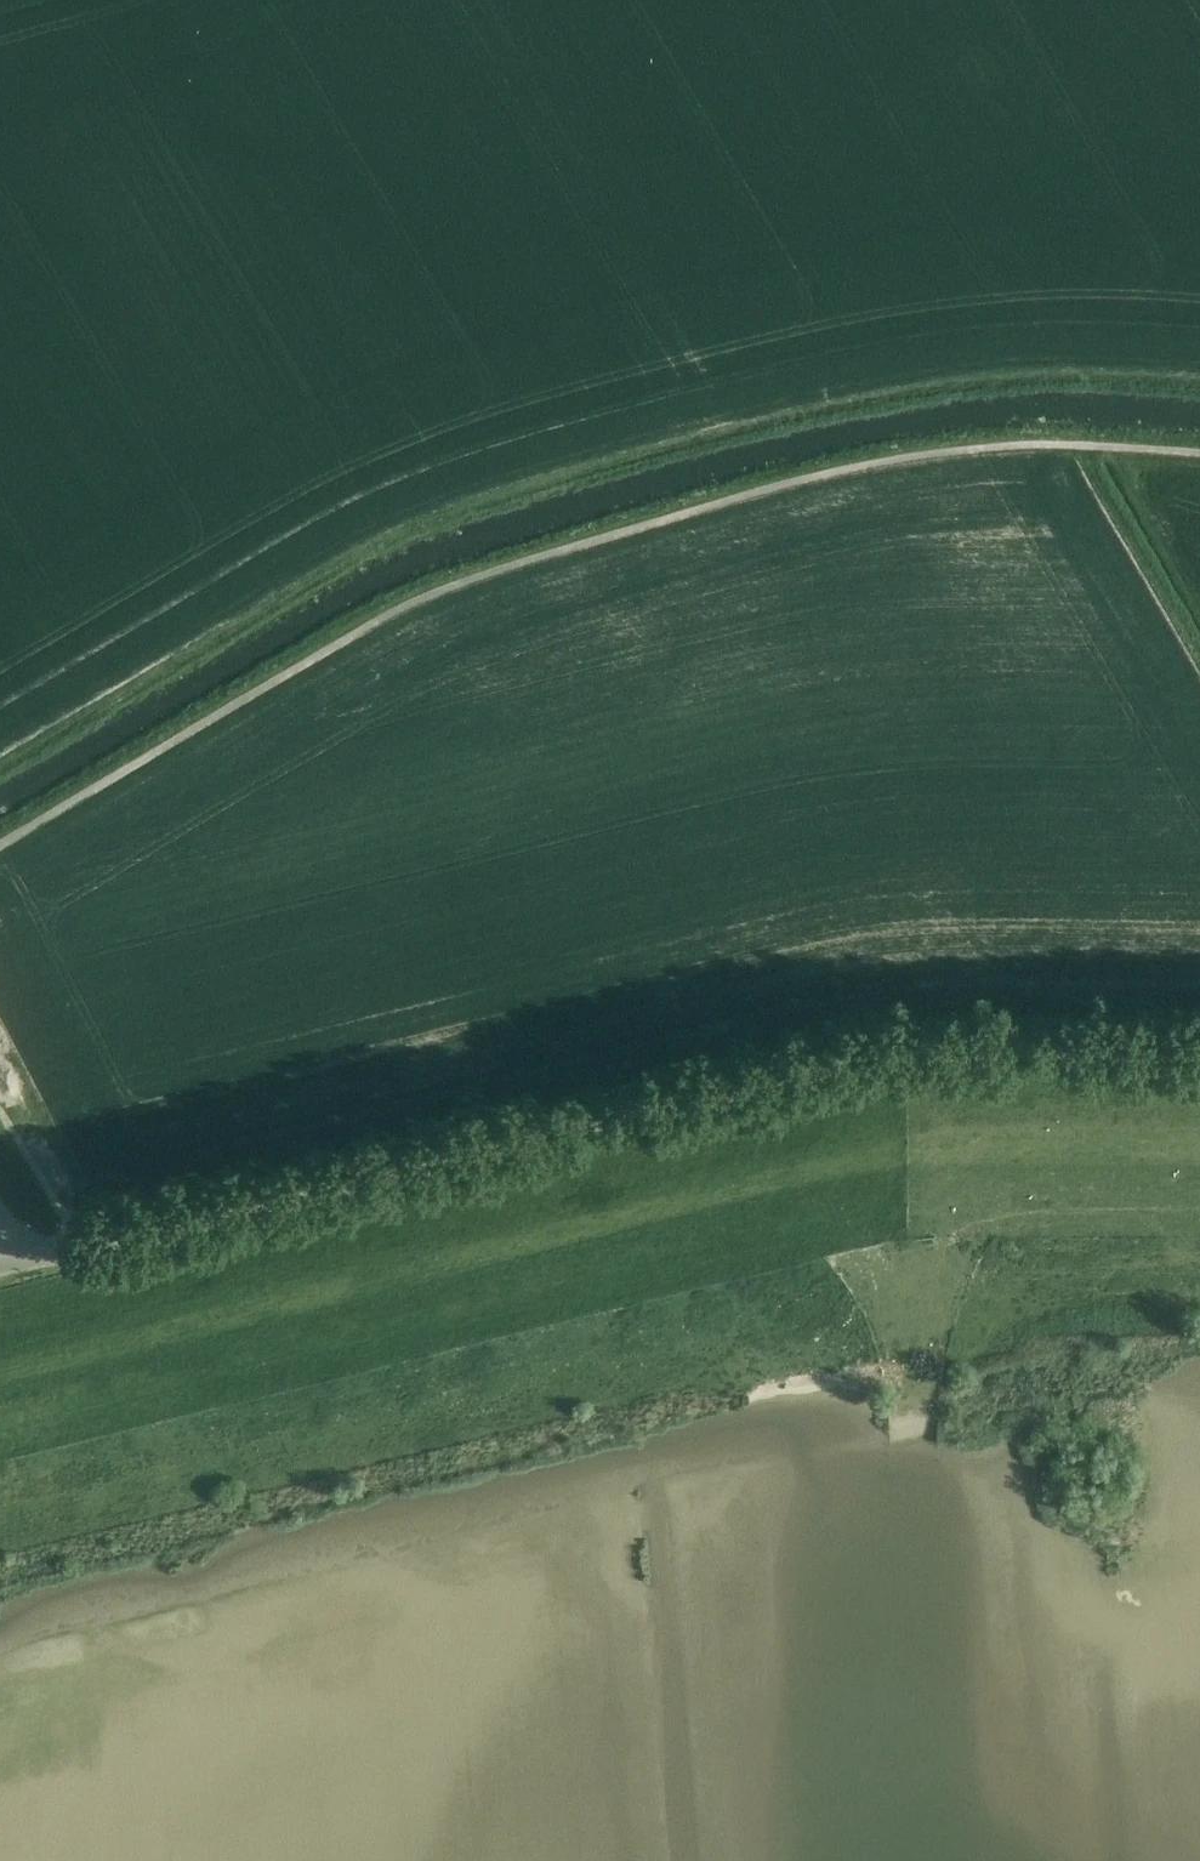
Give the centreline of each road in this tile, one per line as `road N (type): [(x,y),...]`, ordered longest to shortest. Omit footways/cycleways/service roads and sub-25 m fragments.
road 1 (unclassified): [(10,1258),(870,1060),(1199,1058)]

